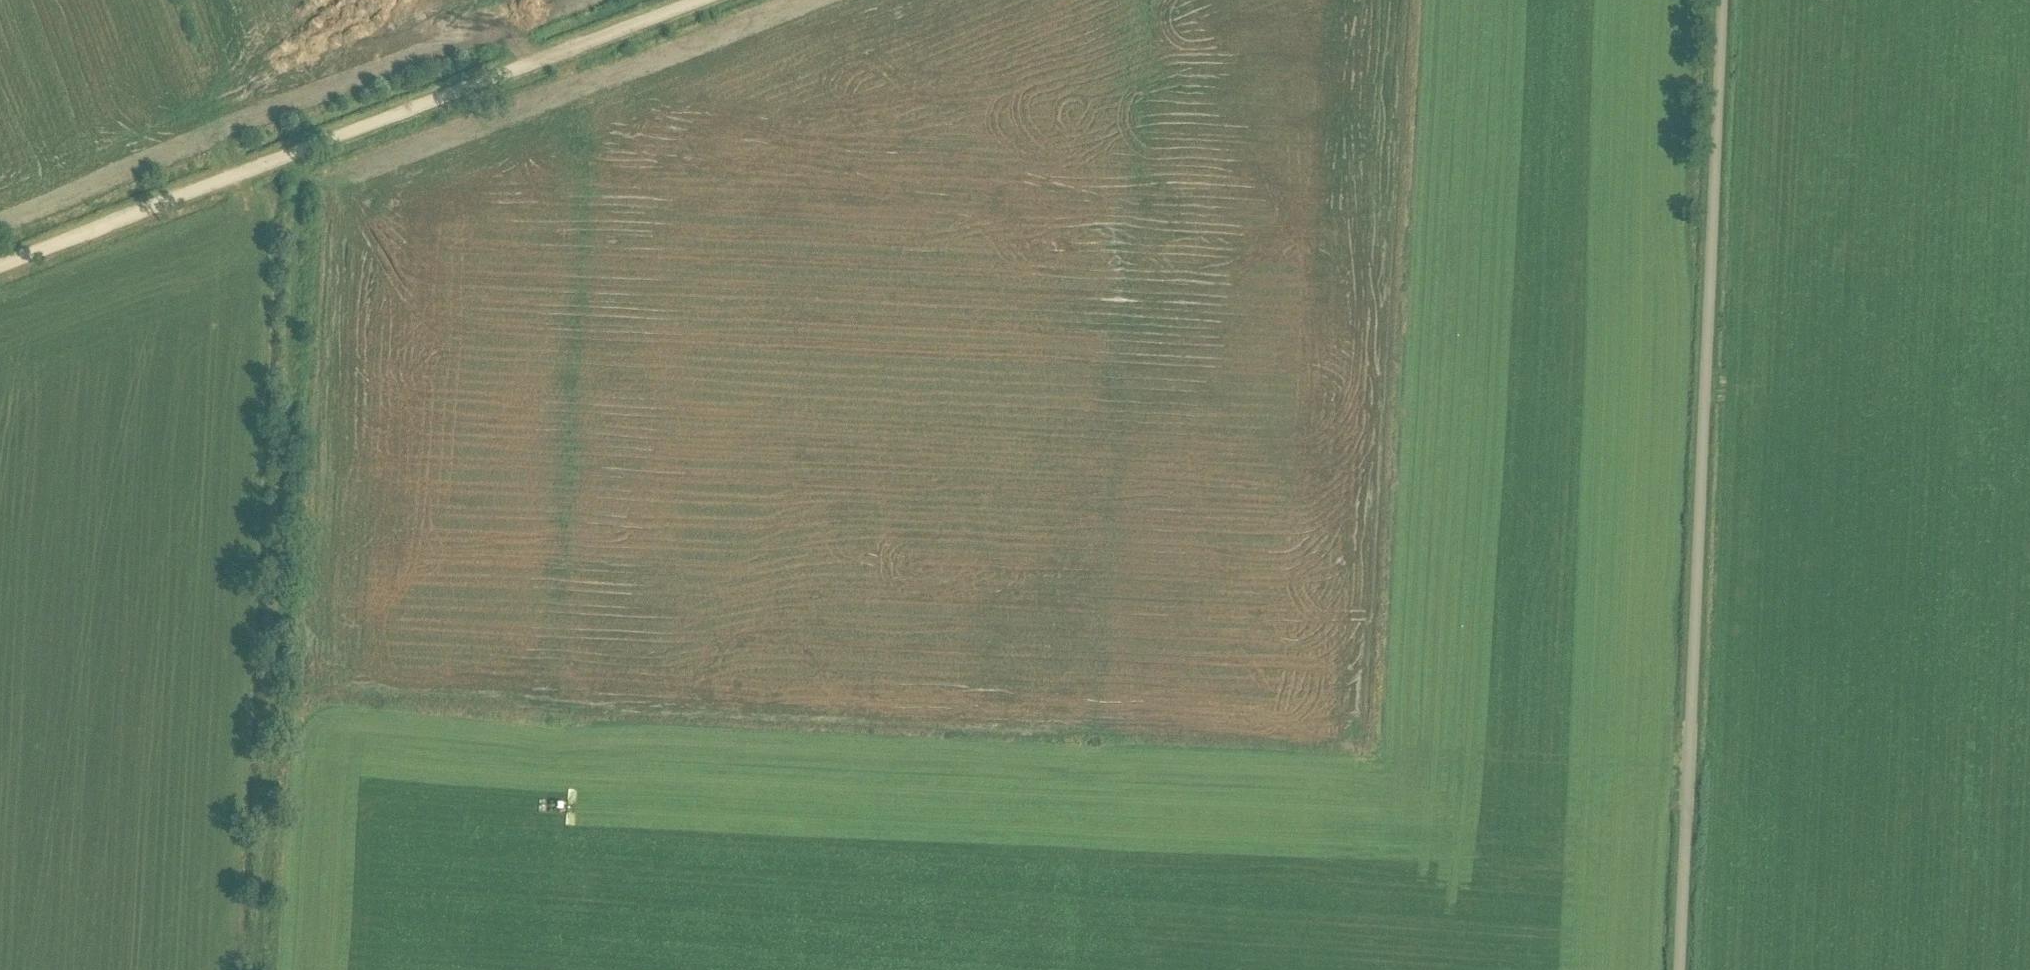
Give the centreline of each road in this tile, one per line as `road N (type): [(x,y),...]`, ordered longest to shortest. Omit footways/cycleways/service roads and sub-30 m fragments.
road 1 (unclassified): [(1680,969),(1722,0)]
road 2 (track): [(705,0),(0,268)]

